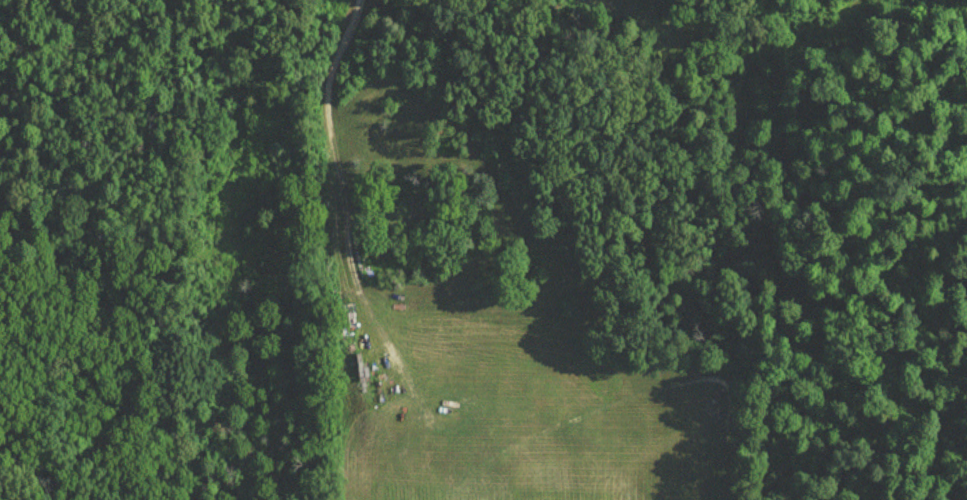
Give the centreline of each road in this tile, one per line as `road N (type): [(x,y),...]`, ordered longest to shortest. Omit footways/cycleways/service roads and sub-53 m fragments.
road 1 (track): [(828,499),(837,476),(885,422),(899,376),(894,339),(795,295),(769,269),(766,228),(795,64),(852,0)]

